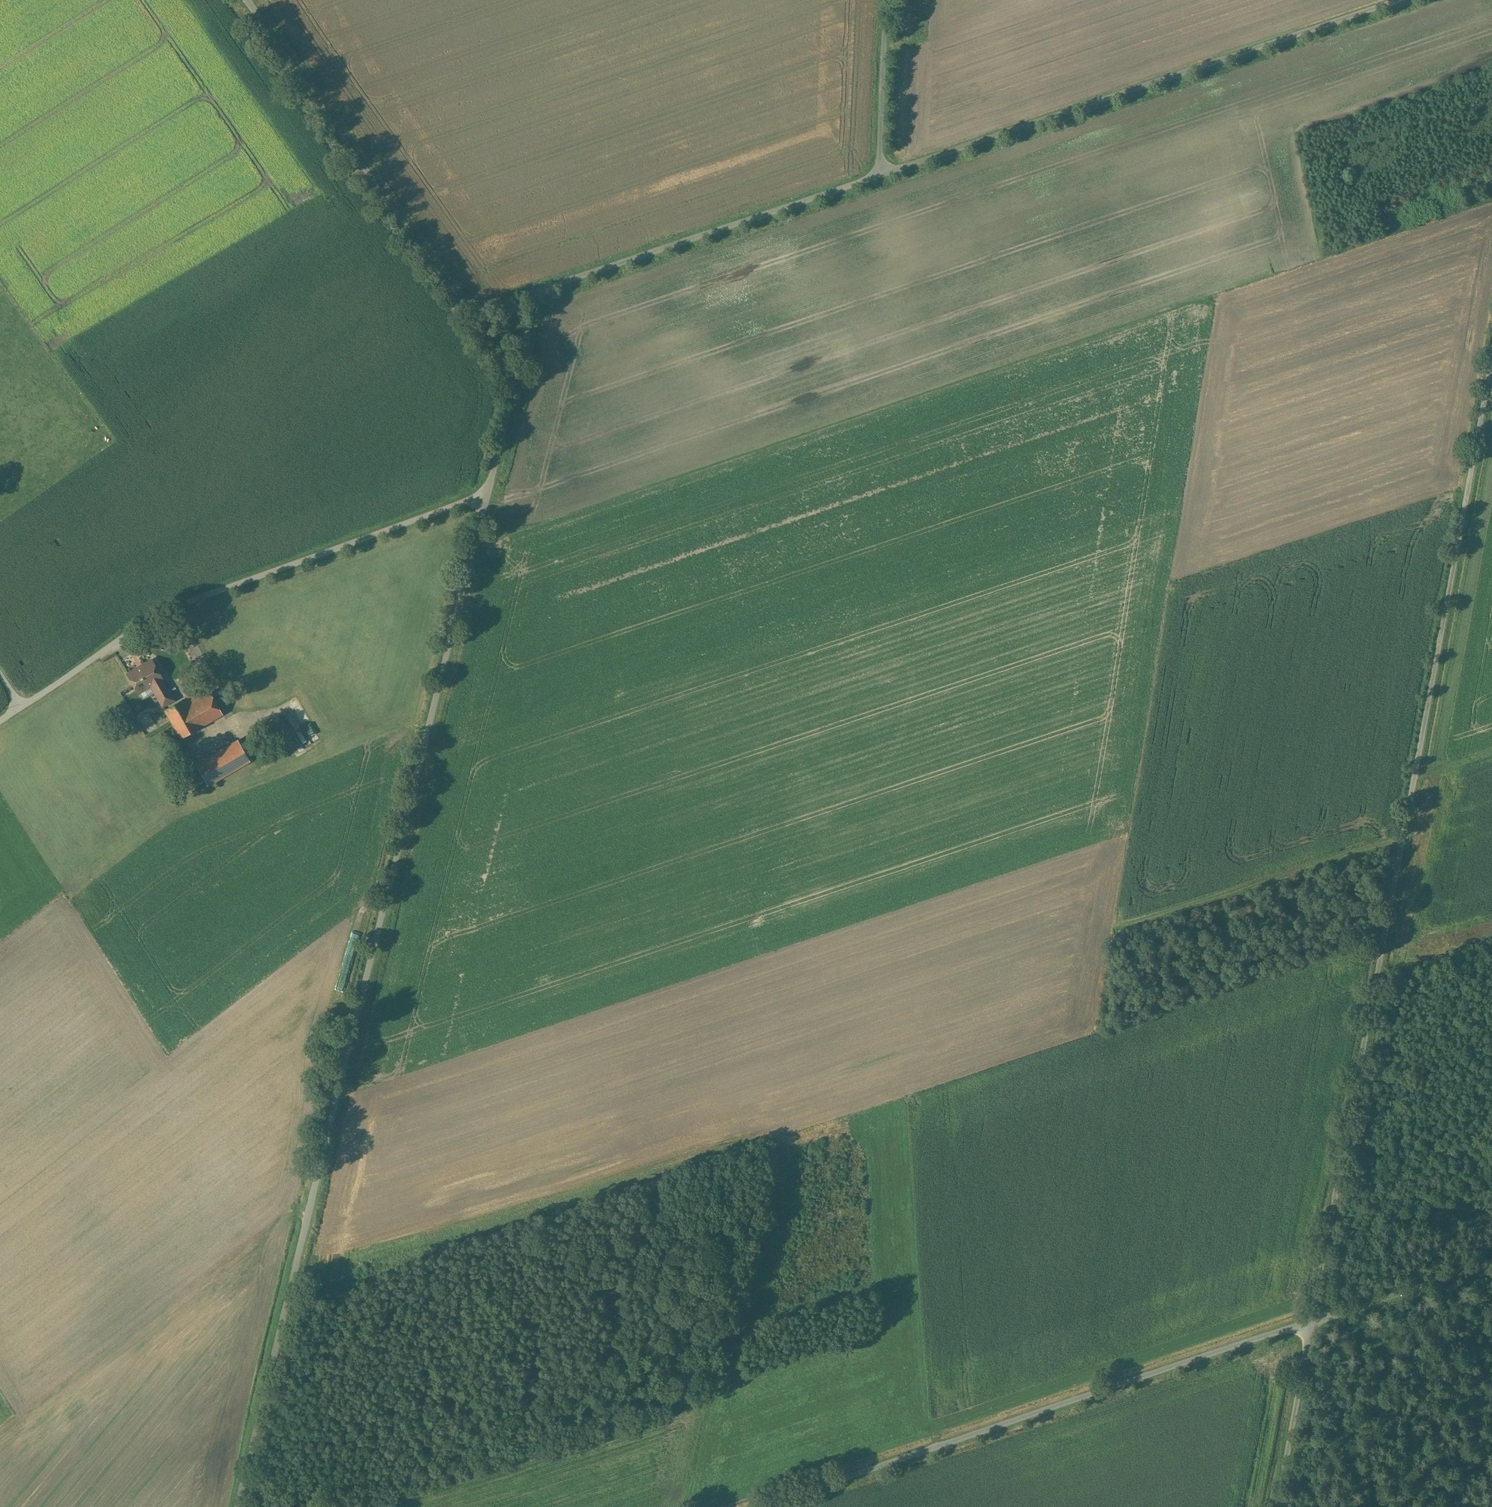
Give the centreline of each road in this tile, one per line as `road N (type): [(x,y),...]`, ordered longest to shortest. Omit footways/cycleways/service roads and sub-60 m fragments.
road 1 (unclassified): [(237,1506),(485,498)]
road 2 (unclassified): [(1311,1322),(1491,357)]
road 3 (track): [(472,551),(1231,298),(1255,370)]
road 4 (unclassified): [(760,1506),(1311,1322)]
road 5 (unclassified): [(1399,0),(884,173)]
road 6 (unclassified): [(0,721),(188,602),(485,498)]
road 7 (unclassified): [(242,0),(465,312)]
road 8 (unclassified): [(884,173),(542,290)]
road 9 (unclassified): [(1311,1322),(1491,1262)]
road 10 (unclassified): [(1278,1506),(1311,1322)]
road 11 (unclassified): [(885,0),(884,173)]

